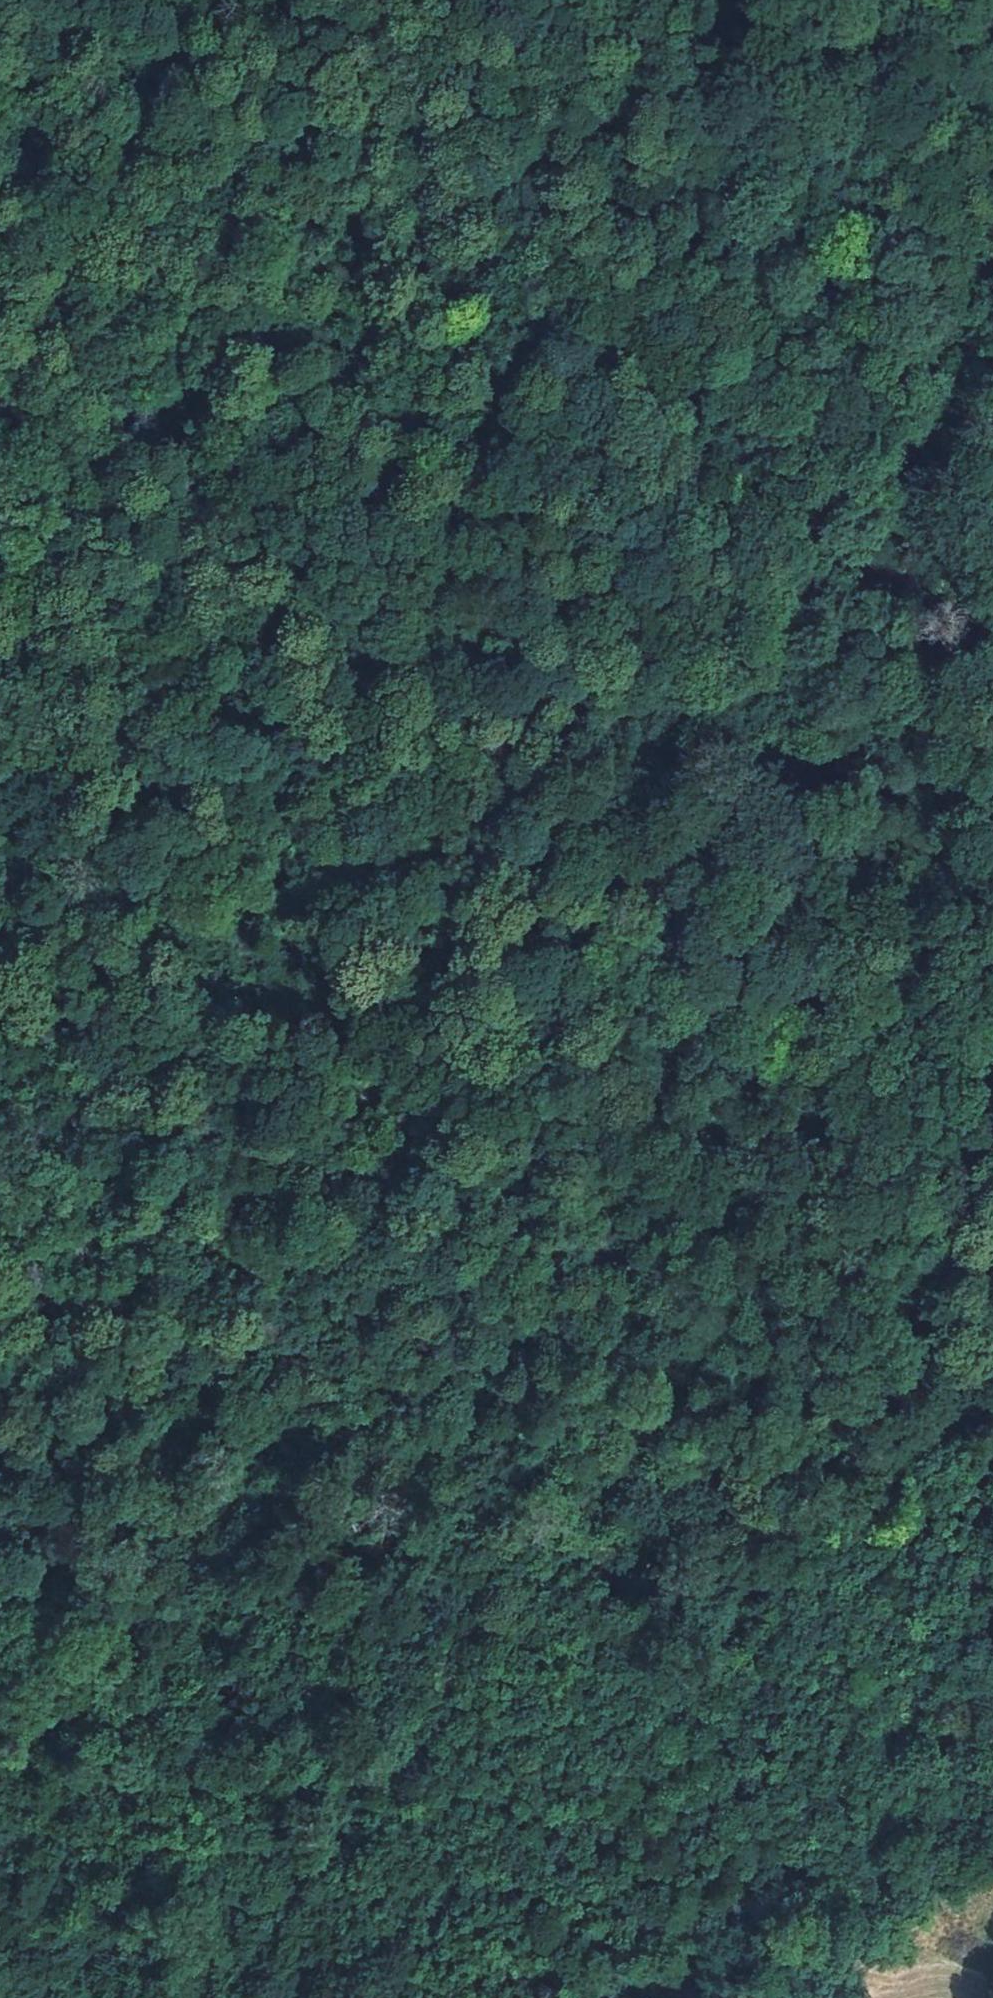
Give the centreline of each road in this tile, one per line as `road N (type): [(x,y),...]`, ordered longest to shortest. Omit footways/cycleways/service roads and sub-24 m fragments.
road 1 (track): [(210,0),(0,406)]
road 2 (track): [(743,1681),(787,1847),(765,1908),(706,1966),(636,1997)]

